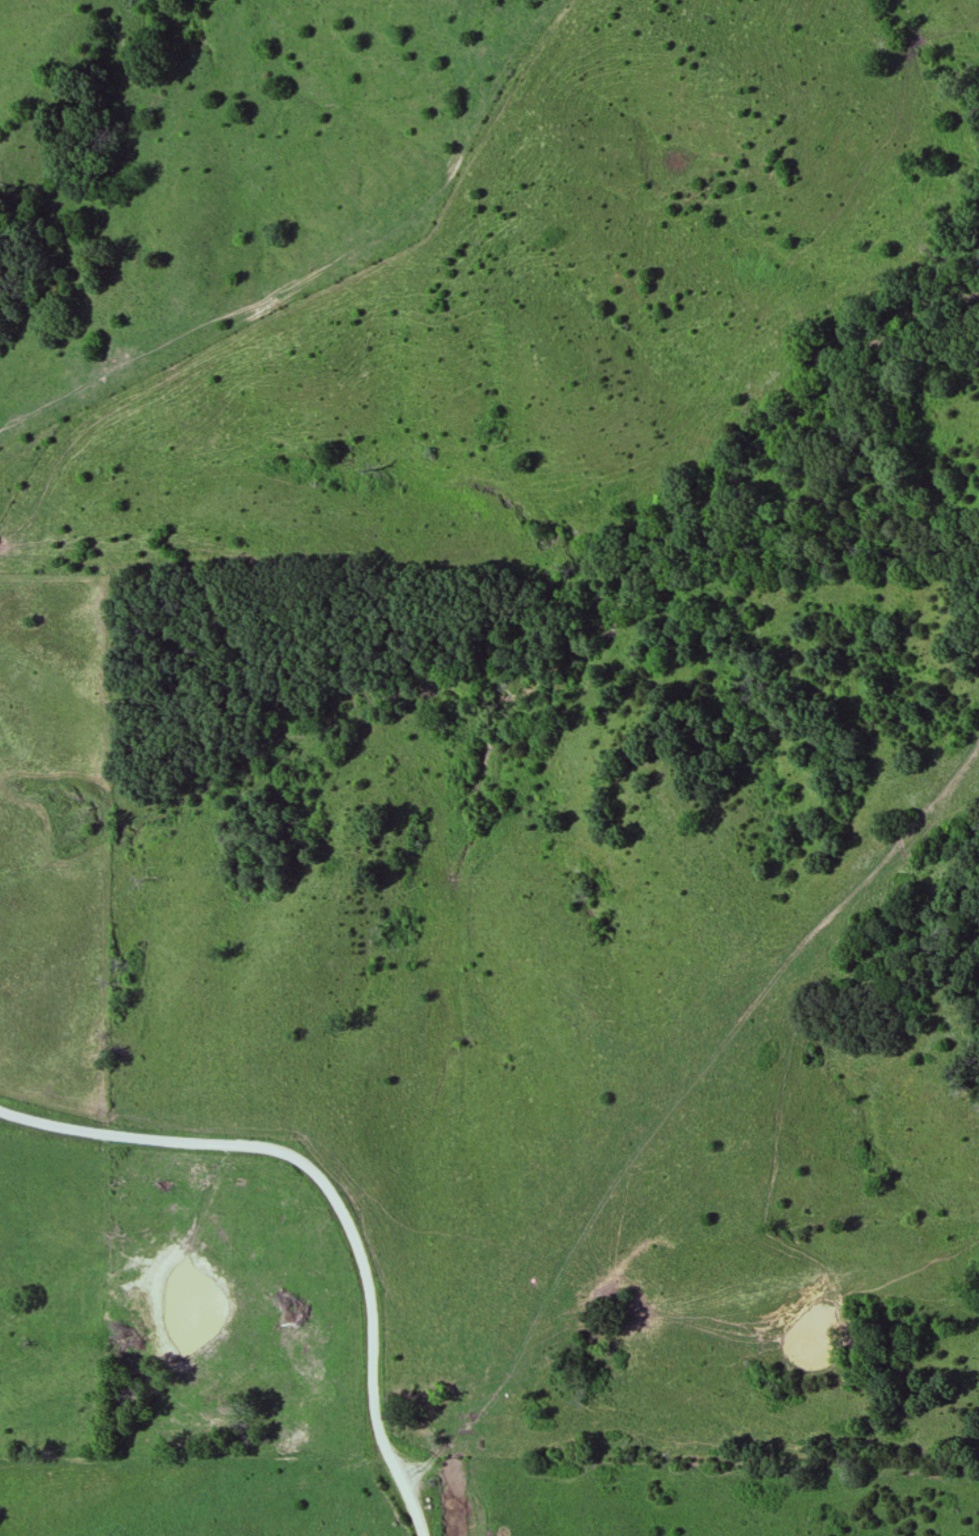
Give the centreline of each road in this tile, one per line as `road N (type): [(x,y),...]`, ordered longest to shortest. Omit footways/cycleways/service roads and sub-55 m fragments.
road 1 (residential): [(414,1535),(374,1437),(367,1302),(357,1263),(315,1182),(287,1158),(253,1147),(90,1135),(0,1113)]

